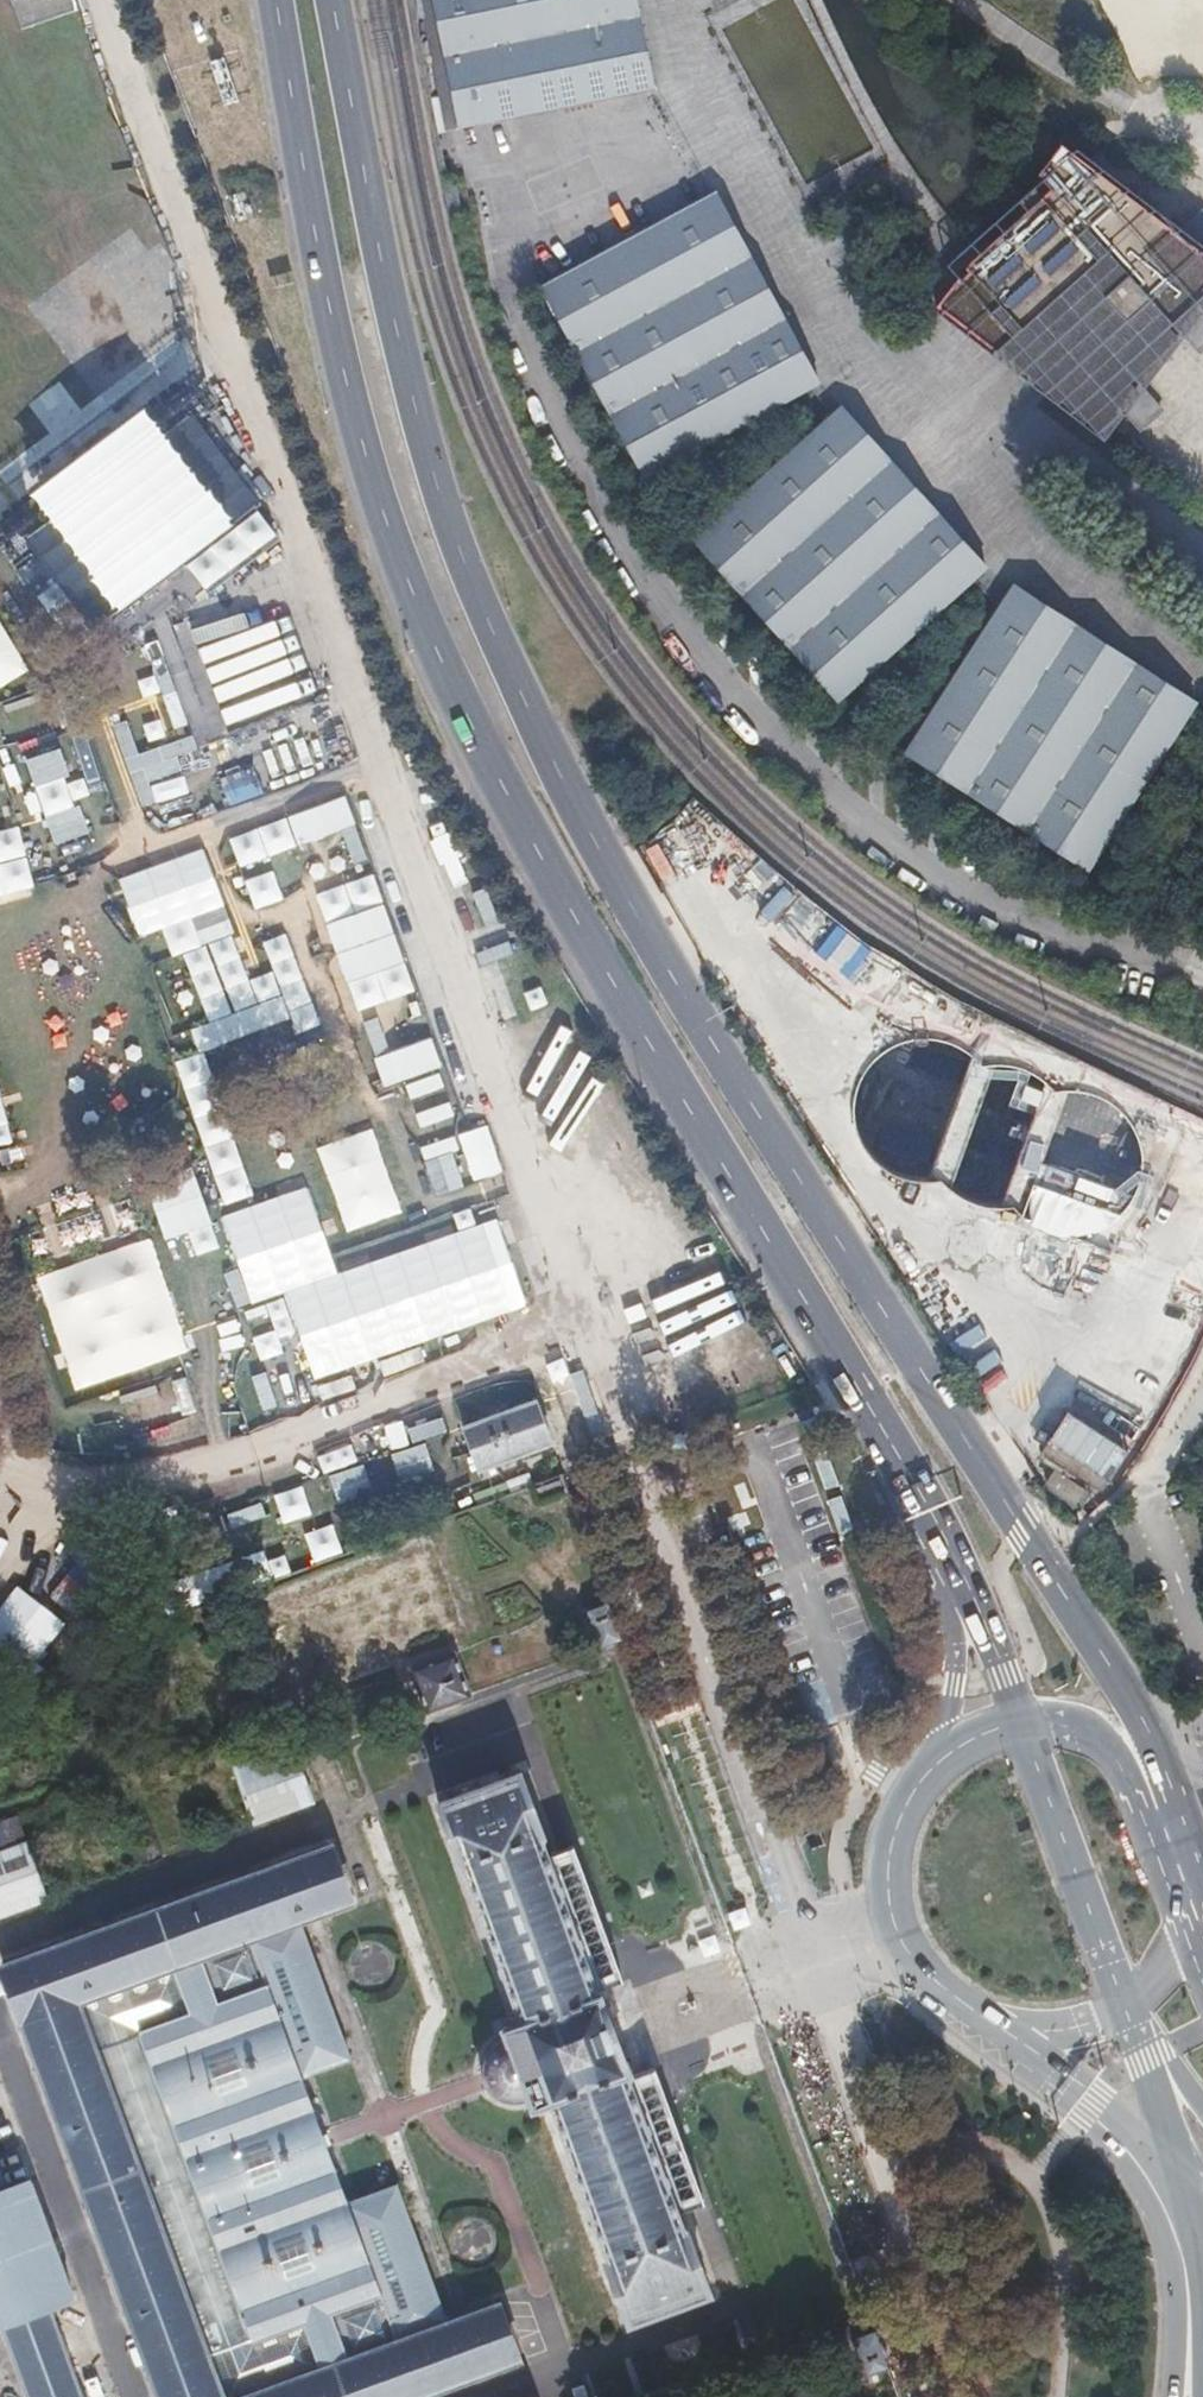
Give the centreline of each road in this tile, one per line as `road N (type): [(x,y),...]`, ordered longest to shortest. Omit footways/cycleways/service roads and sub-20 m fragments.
road 1 (track): [(588,1326),(101,0)]
road 2 (unknown): [(1145,1738),(1125,1689),(749,1102),(518,686),(474,583)]
road 3 (primary): [(461,701),(954,1561)]
road 4 (primary): [(954,1561),(956,1665),(943,1756),(894,1823),(885,1869),(895,1932),(919,1973),(958,2008),(1001,2026),(1177,2167)]
road 5 (primary): [(276,0),(320,265),(352,396),(392,534),(461,701)]
road 6 (primary): [(461,701),(474,583),(410,385),(334,0)]
road 7 (primary): [(1202,2186),(1157,2103),(999,1658),(954,1561)]
road 8 (track): [(588,1326),(28,1526)]
road 9 (unknown): [(1193,1893),(1104,1747),(1071,1726),(1021,1726)]
road 10 (primary): [(1177,2167),(1167,2396)]
road 11 (track): [(642,1480),(588,1326)]
road 12 (unknown): [(1193,1893),(1145,1738)]

